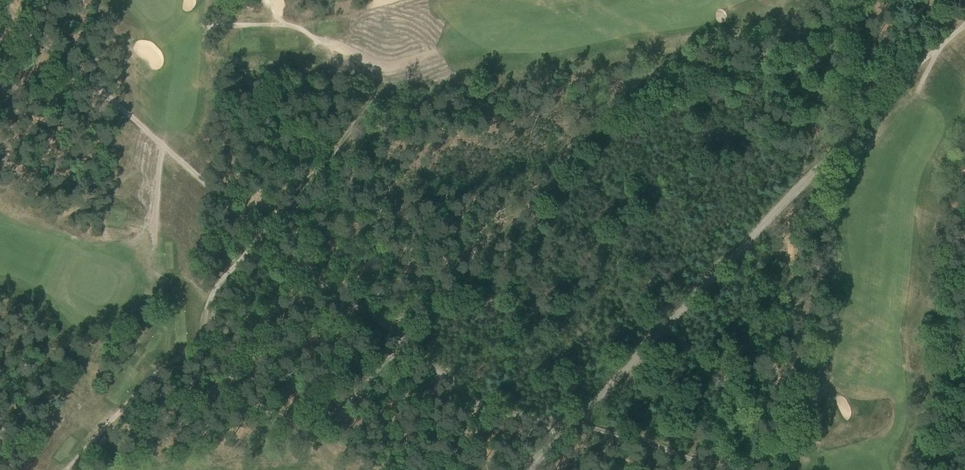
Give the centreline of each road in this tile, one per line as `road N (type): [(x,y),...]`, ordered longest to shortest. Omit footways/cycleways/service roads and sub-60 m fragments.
road 1 (track): [(3,0),(260,237),(501,420),(602,432),(732,466),(767,453),(792,457),(795,469)]
road 2 (track): [(179,341),(307,451),(413,350),(682,48),(828,0)]
road 3 (track): [(532,462),(931,49),(964,26)]
road 4 (track): [(74,469),(260,237)]

